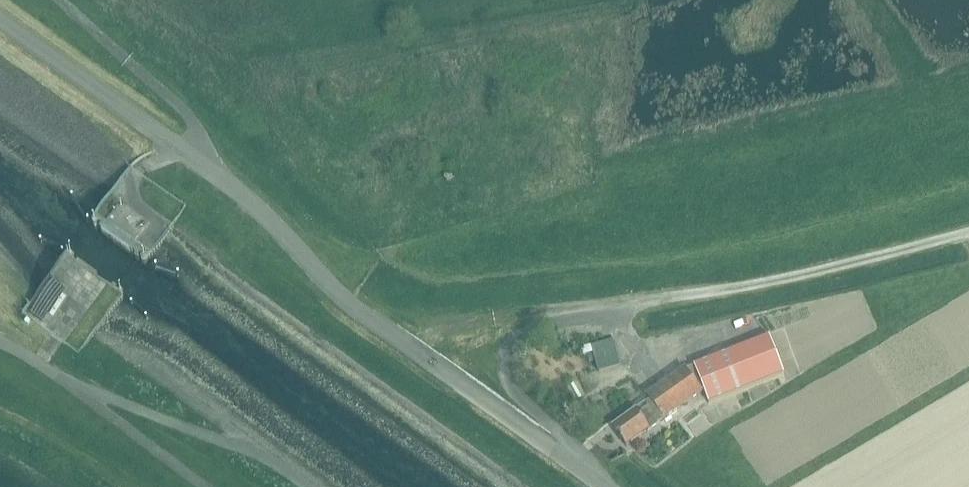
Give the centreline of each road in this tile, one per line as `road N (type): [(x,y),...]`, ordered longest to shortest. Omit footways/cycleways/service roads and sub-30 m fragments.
road 1 (unclassified): [(603,486),(339,297),(252,204),(0,18)]
road 2 (track): [(206,166),(189,116),(59,0)]
road 3 (track): [(205,486),(66,381)]
road 4 (track): [(132,486),(47,433),(0,416)]

